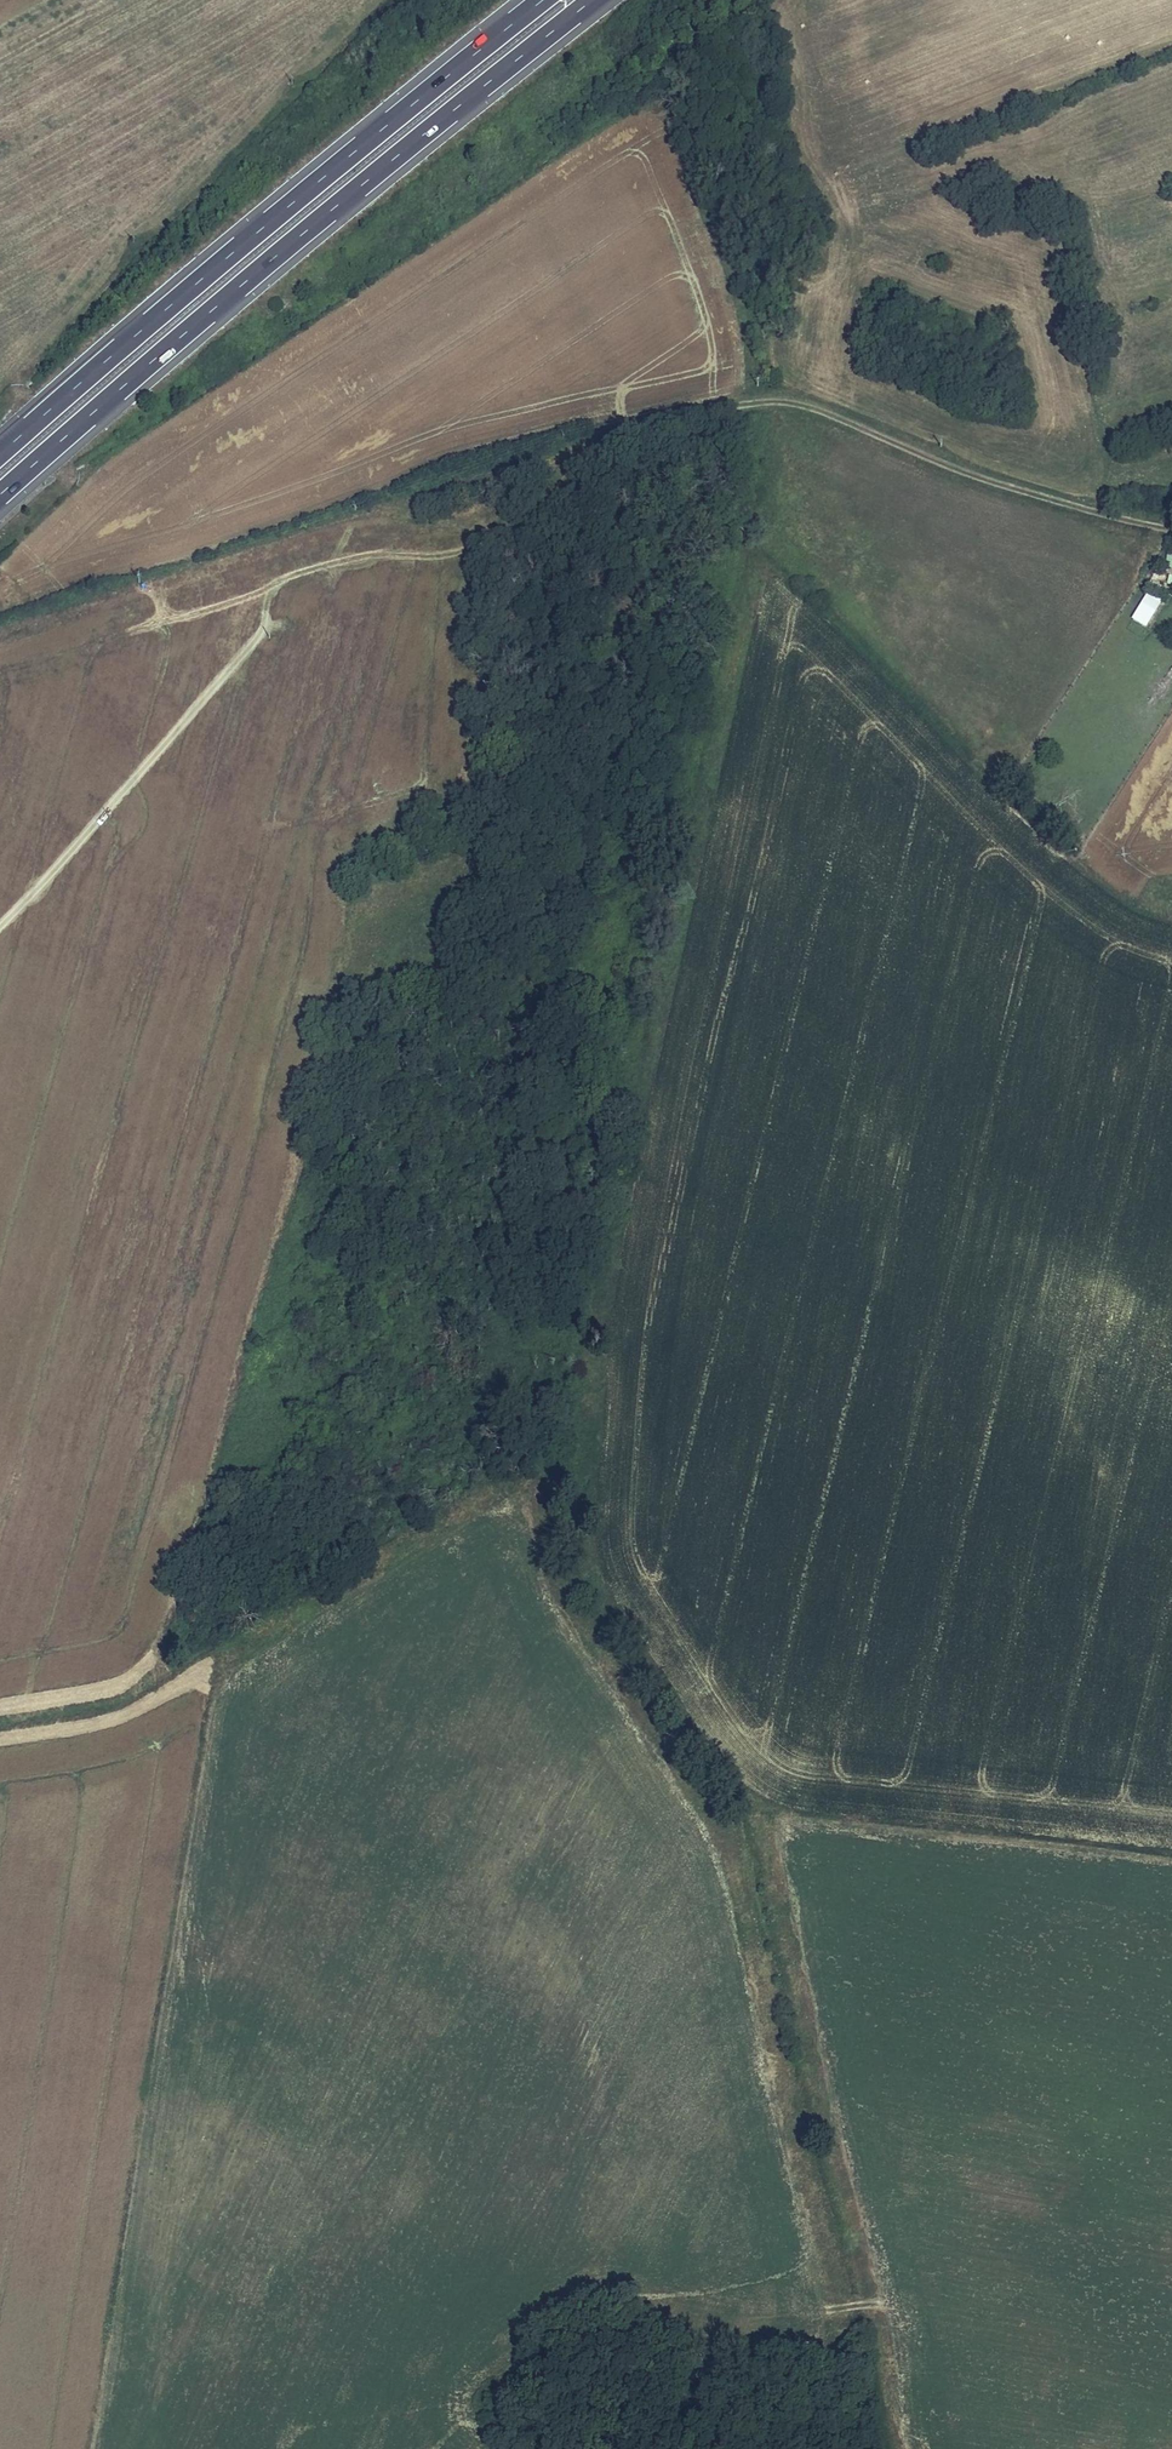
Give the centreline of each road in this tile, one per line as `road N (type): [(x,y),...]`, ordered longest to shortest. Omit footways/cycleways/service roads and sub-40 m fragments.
road 1 (motorway): [(0,494),(242,285),(593,0)]
road 2 (motorway): [(543,0),(0,454)]
road 3 (track): [(498,475),(672,420),(790,405),(1020,489),(1143,528),(1171,529)]

